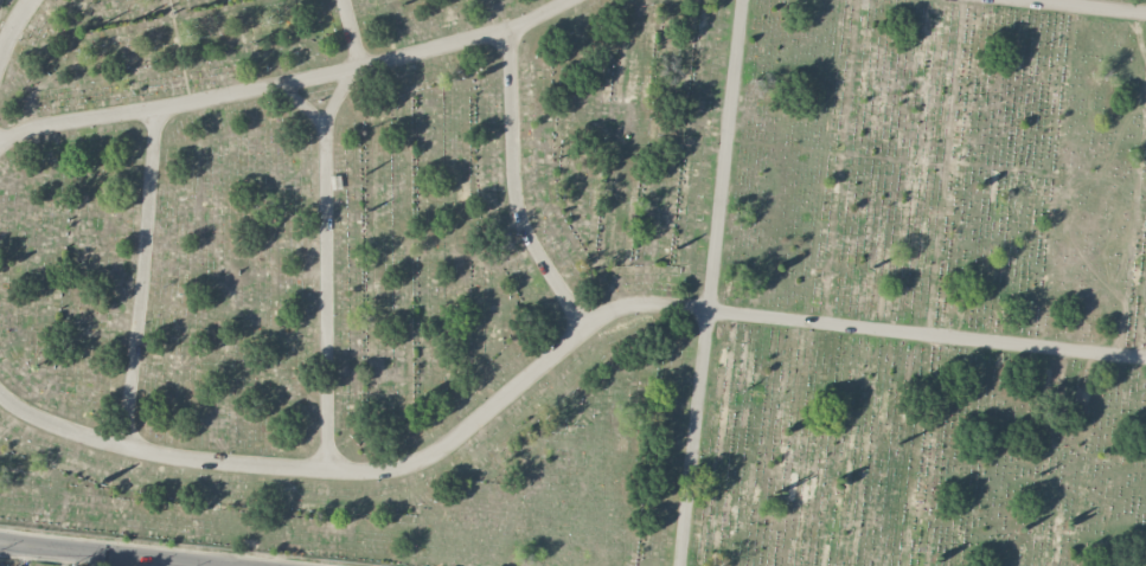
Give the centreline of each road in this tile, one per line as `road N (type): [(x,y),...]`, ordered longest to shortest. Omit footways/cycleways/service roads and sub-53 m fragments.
road 1 (residential): [(236,565),(0,543)]

